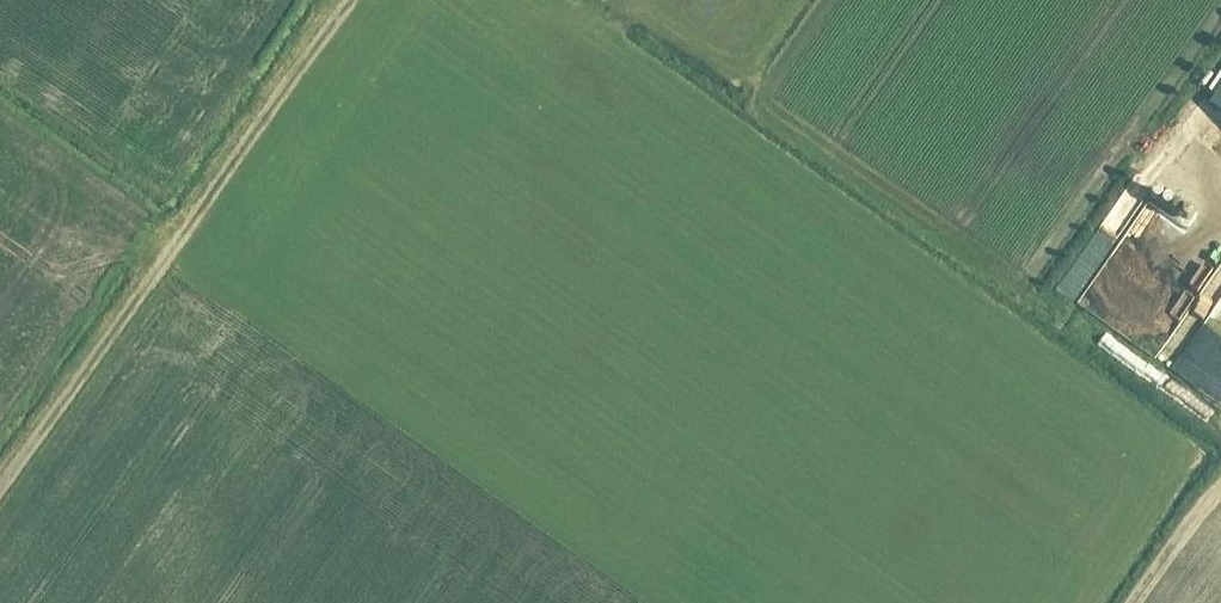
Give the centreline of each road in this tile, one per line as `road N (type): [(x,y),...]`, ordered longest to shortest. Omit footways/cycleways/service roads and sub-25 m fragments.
road 1 (track): [(0,486),(353,0)]

